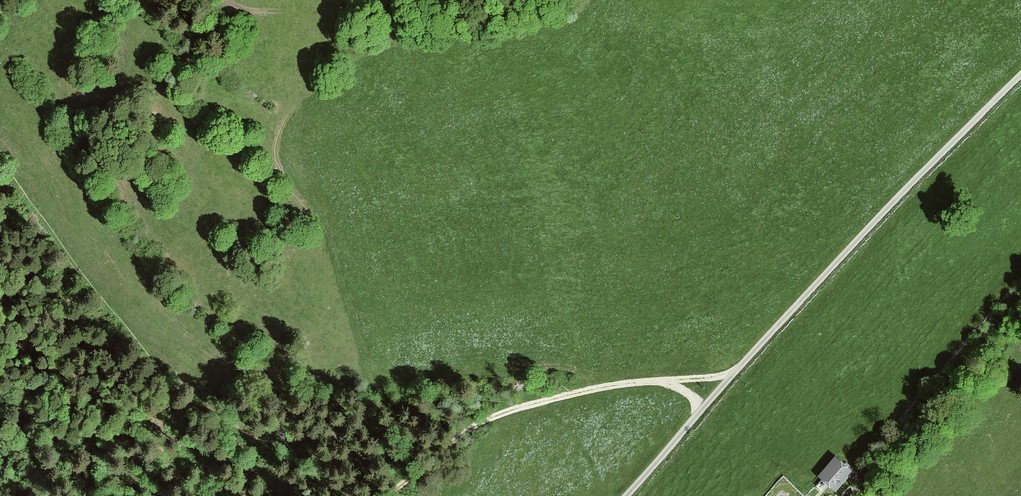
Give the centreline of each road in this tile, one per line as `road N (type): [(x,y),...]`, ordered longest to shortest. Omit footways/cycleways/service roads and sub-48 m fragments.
road 1 (unclassified): [(625,495),(833,264),(1020,75)]
road 2 (track): [(731,379),(606,386),(501,413),(387,495)]
road 3 (track): [(1020,334),(874,495)]
road 4 (track): [(0,337),(50,355),(90,381),(181,404)]

